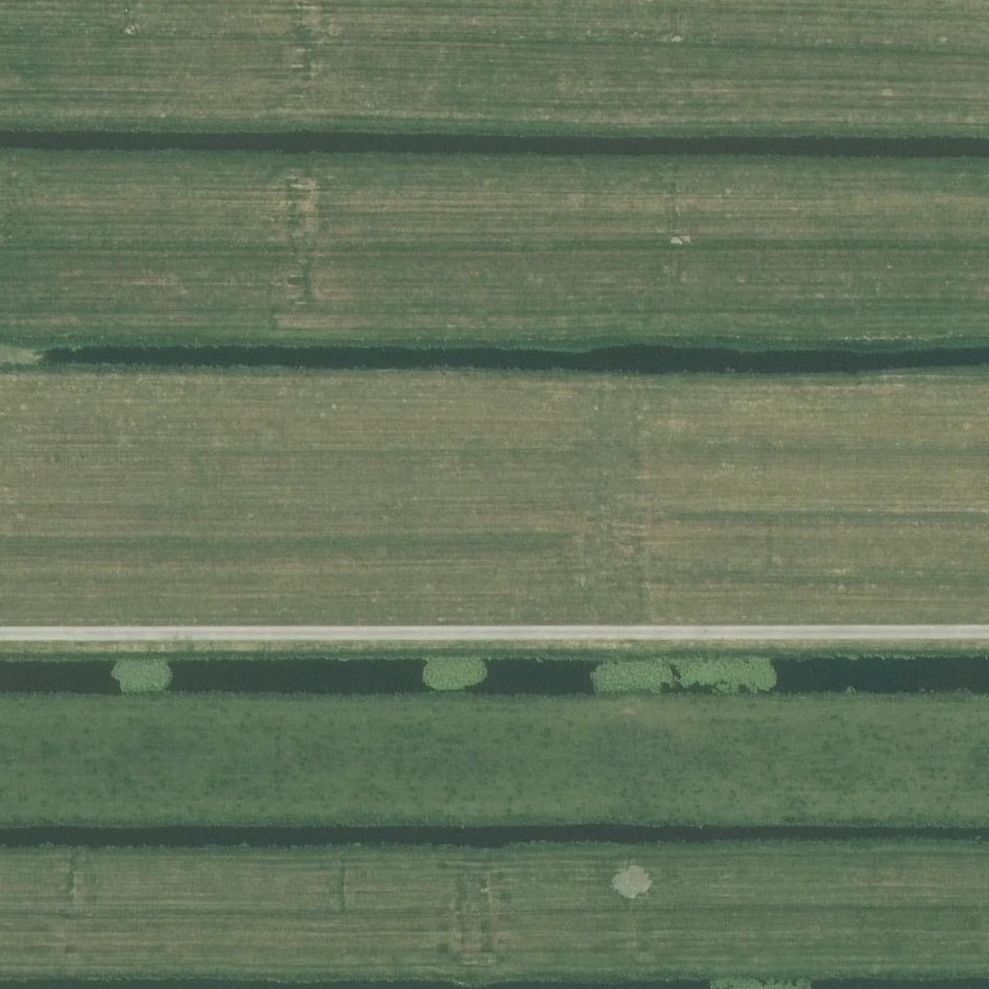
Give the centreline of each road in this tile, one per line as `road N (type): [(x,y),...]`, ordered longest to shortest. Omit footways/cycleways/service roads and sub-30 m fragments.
road 1 (track): [(0,633),(988,634)]

